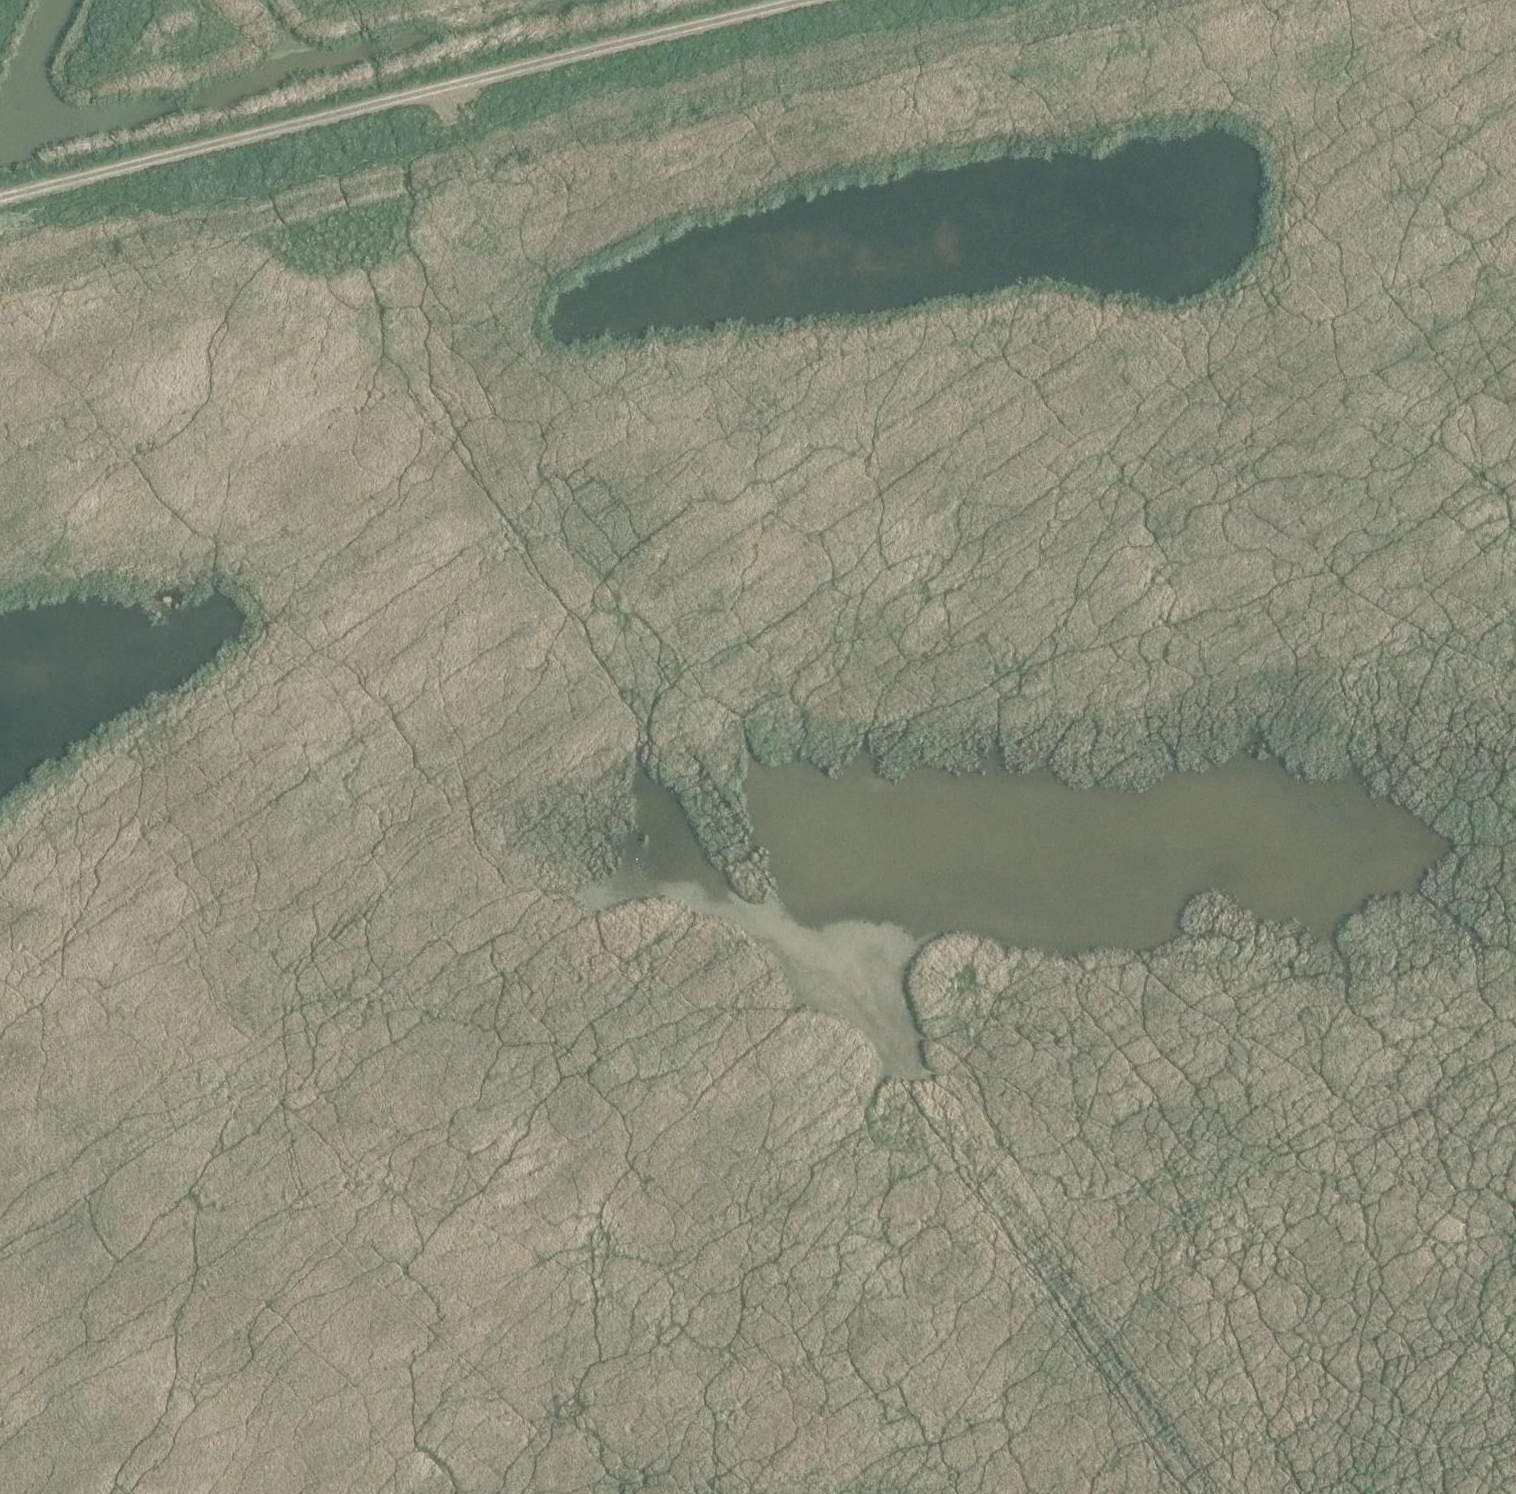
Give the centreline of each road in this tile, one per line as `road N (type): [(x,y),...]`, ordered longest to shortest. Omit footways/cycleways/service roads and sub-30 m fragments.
road 1 (track): [(0,197),(821,0)]

